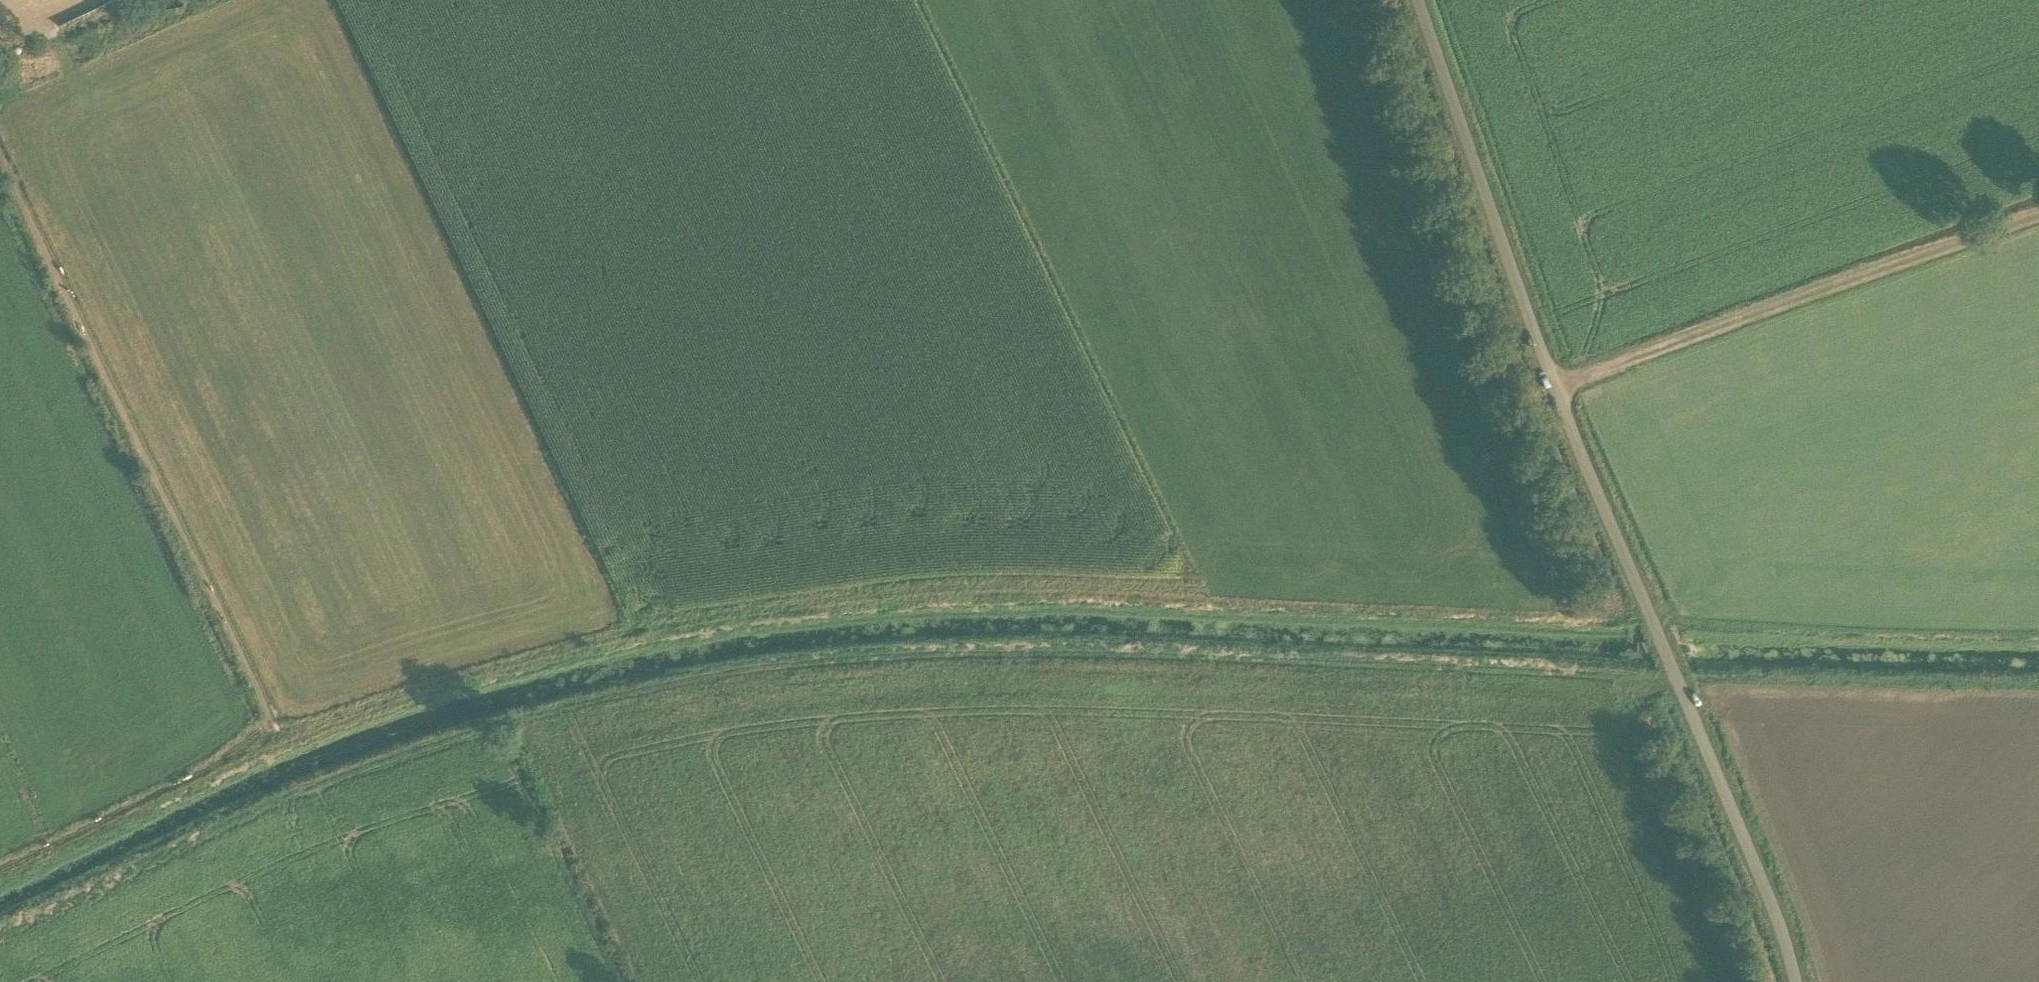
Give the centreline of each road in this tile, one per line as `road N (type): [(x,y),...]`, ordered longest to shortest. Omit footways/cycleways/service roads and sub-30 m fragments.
road 1 (unclassified): [(1781,981),(1771,927),(1407,0)]
road 2 (track): [(2038,213),(1555,387)]

